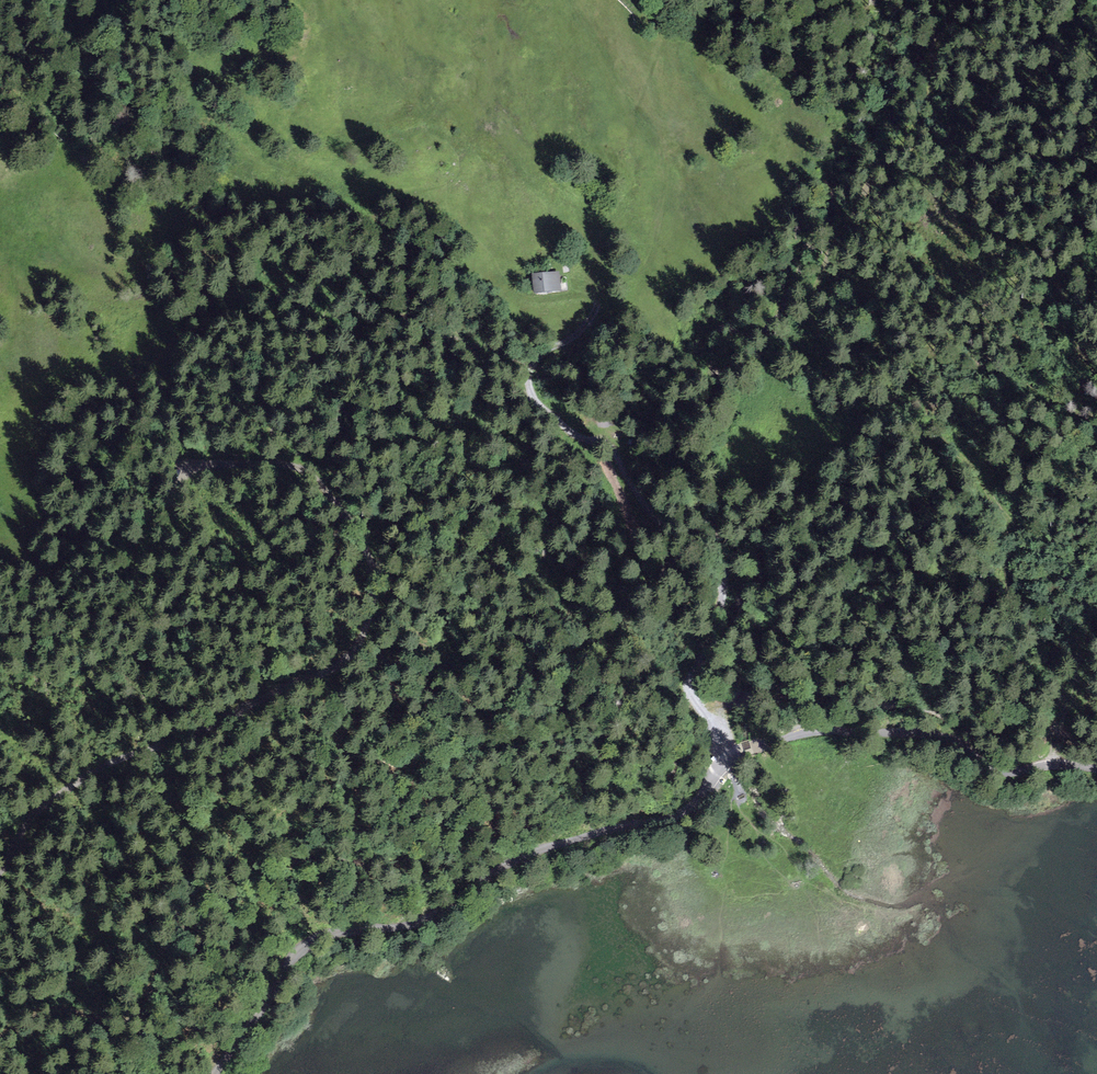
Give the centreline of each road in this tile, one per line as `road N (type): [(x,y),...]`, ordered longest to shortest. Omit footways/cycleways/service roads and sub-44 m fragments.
road 1 (track): [(0,877),(24,828),(74,785),(317,677),(361,638),(372,601),(368,555),(317,482),(288,466),(190,465)]
road 2 (unclassified): [(214,1073),(295,955),(315,939),(416,923),(539,849),(678,814),(704,796),(727,761),(755,747)]
road 3 (track): [(597,293),(583,326),(536,365),(533,390),(579,438),(607,445),(642,502),(718,563),(719,632),(689,685),(717,727),(727,761)]
road 4 (track): [(955,0),(918,124),(875,171),(812,292),(834,401),(874,415)]
road 5 (track): [(1058,732),(1077,677),(1031,629),(1010,592),(1012,523),(974,471),(930,431),(874,415)]
road 6 (track): [(533,390),(474,347),(336,289),(237,281),(207,289)]
road 7 (unclassified): [(1096,767),(997,770),(941,736),(852,729),(755,747)]

